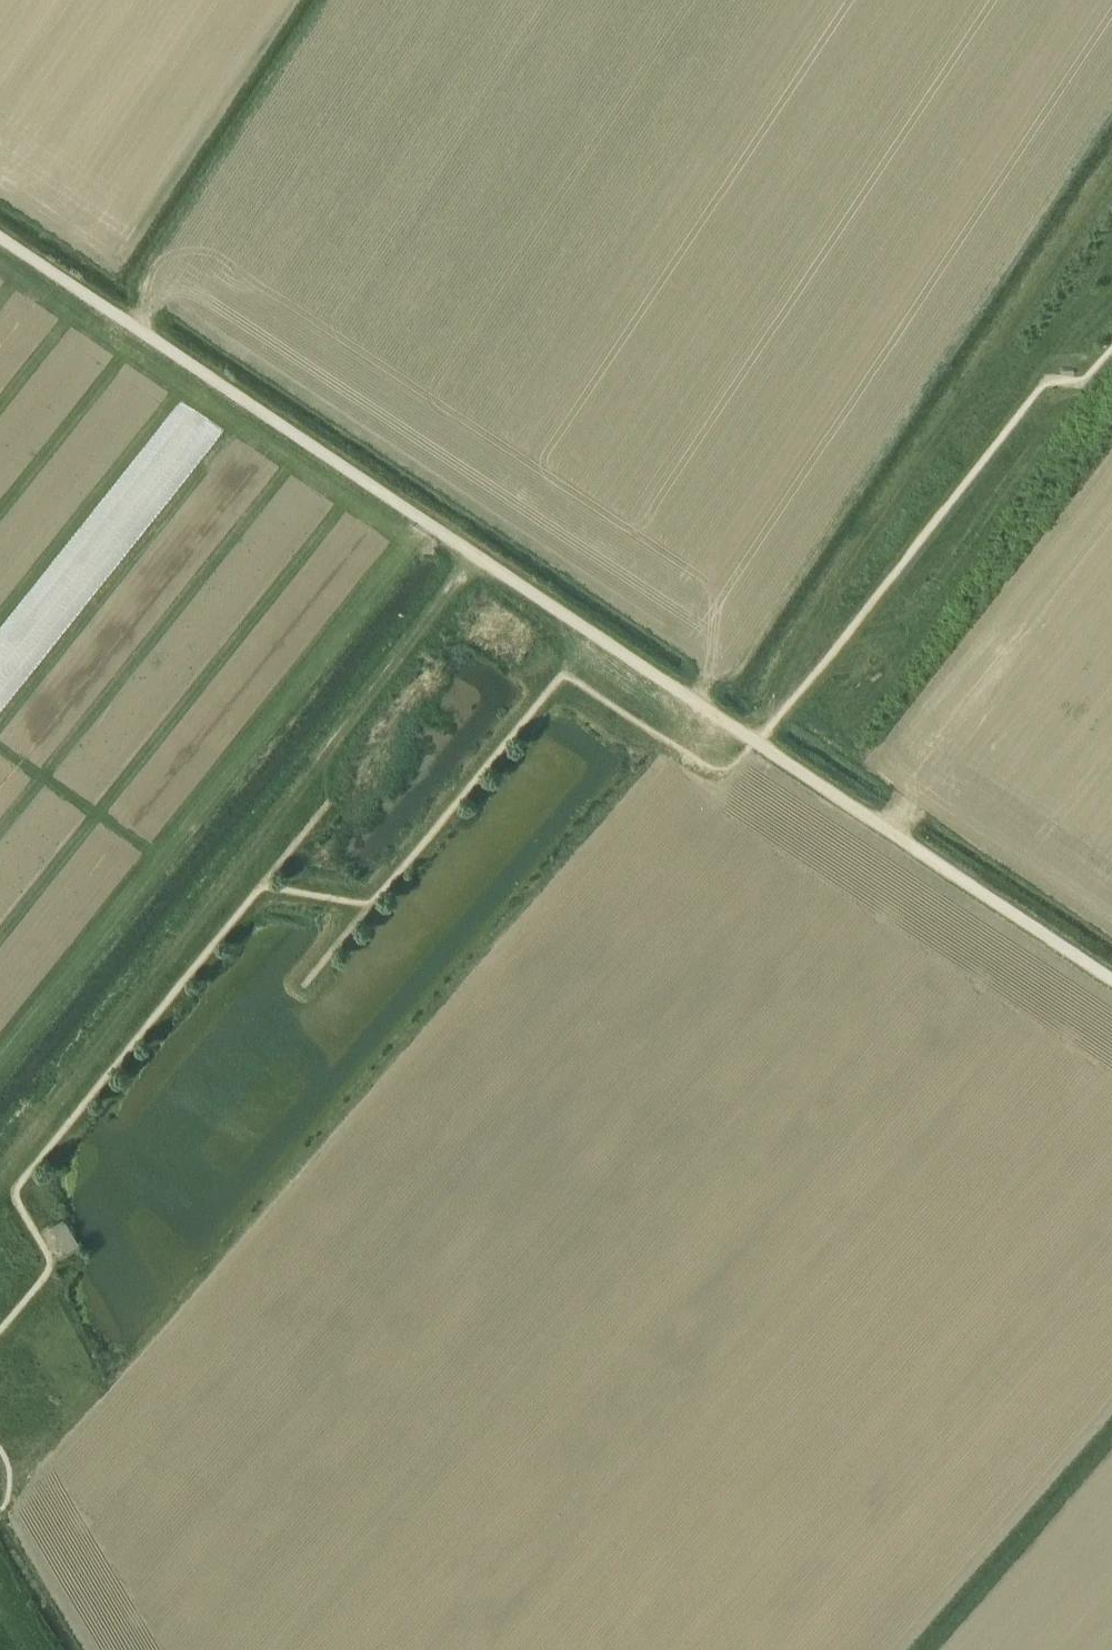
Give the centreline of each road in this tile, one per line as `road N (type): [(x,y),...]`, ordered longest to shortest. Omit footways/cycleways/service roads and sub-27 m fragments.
road 1 (unclassified): [(1111,979),(0,238)]

